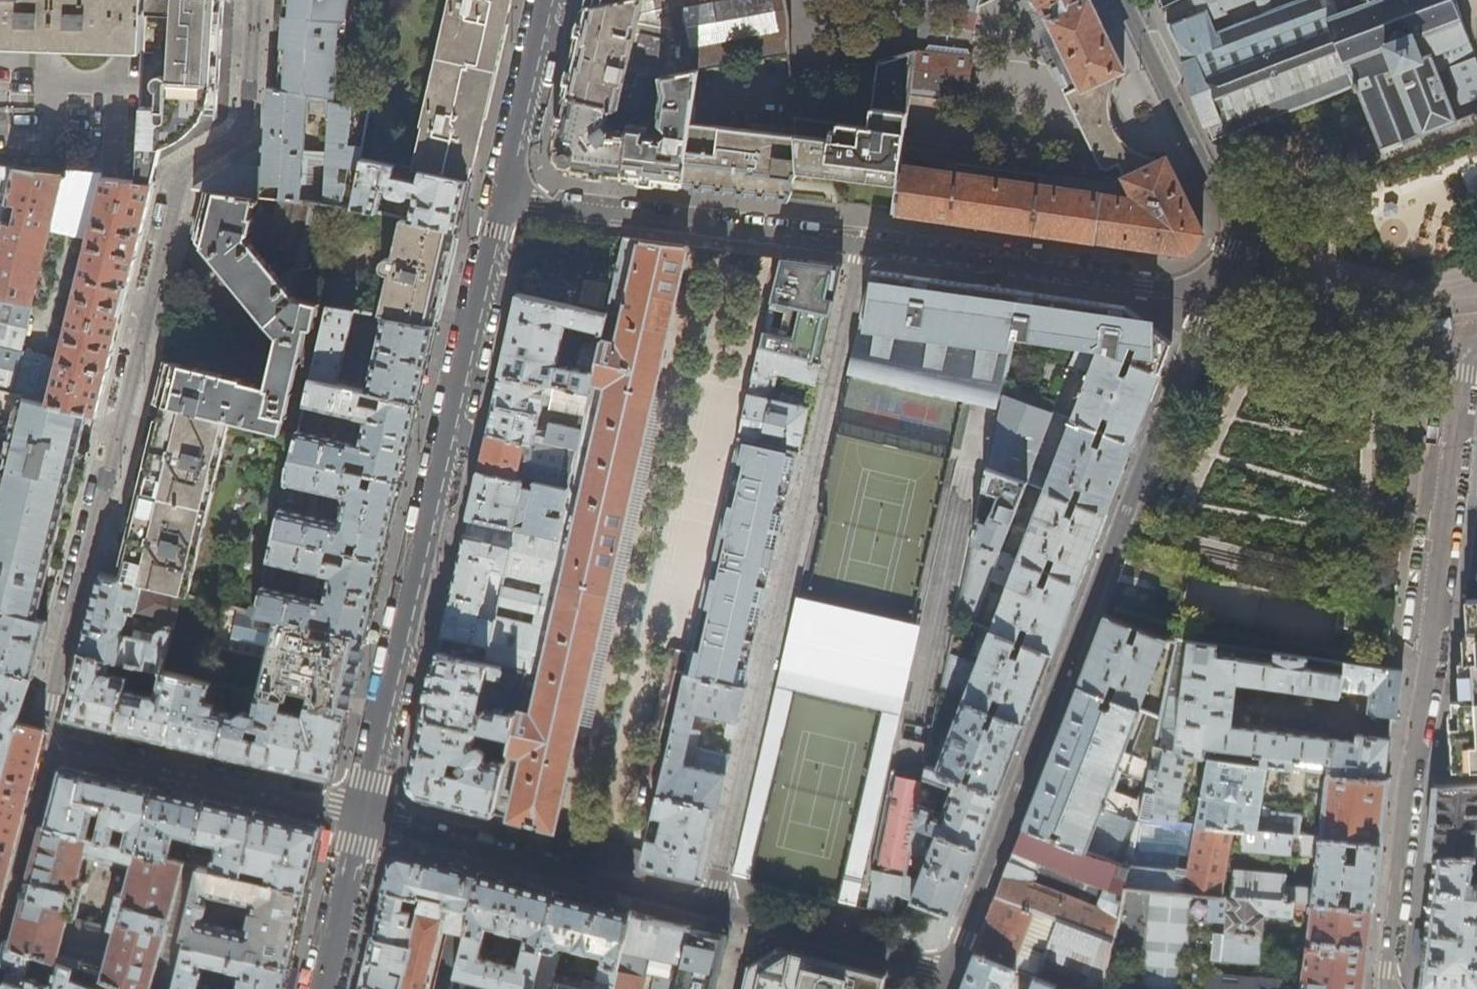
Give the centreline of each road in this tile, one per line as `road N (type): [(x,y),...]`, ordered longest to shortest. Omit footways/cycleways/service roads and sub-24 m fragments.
road 1 (residential): [(252,0),(243,129),(176,179),(51,721),(56,737),(364,809)]
road 2 (residential): [(1213,293),(949,967)]
road 3 (residential): [(1213,293),(503,197)]
road 4 (residential): [(1476,333),(1388,988)]
road 5 (residential): [(503,197),(364,809)]
road 6 (residential): [(364,809),(949,967)]
road 7 (residential): [(1124,0),(1232,232),(1213,293)]
road 8 (residential): [(548,0),(503,197)]
road 9 (residential): [(364,809),(323,988)]

